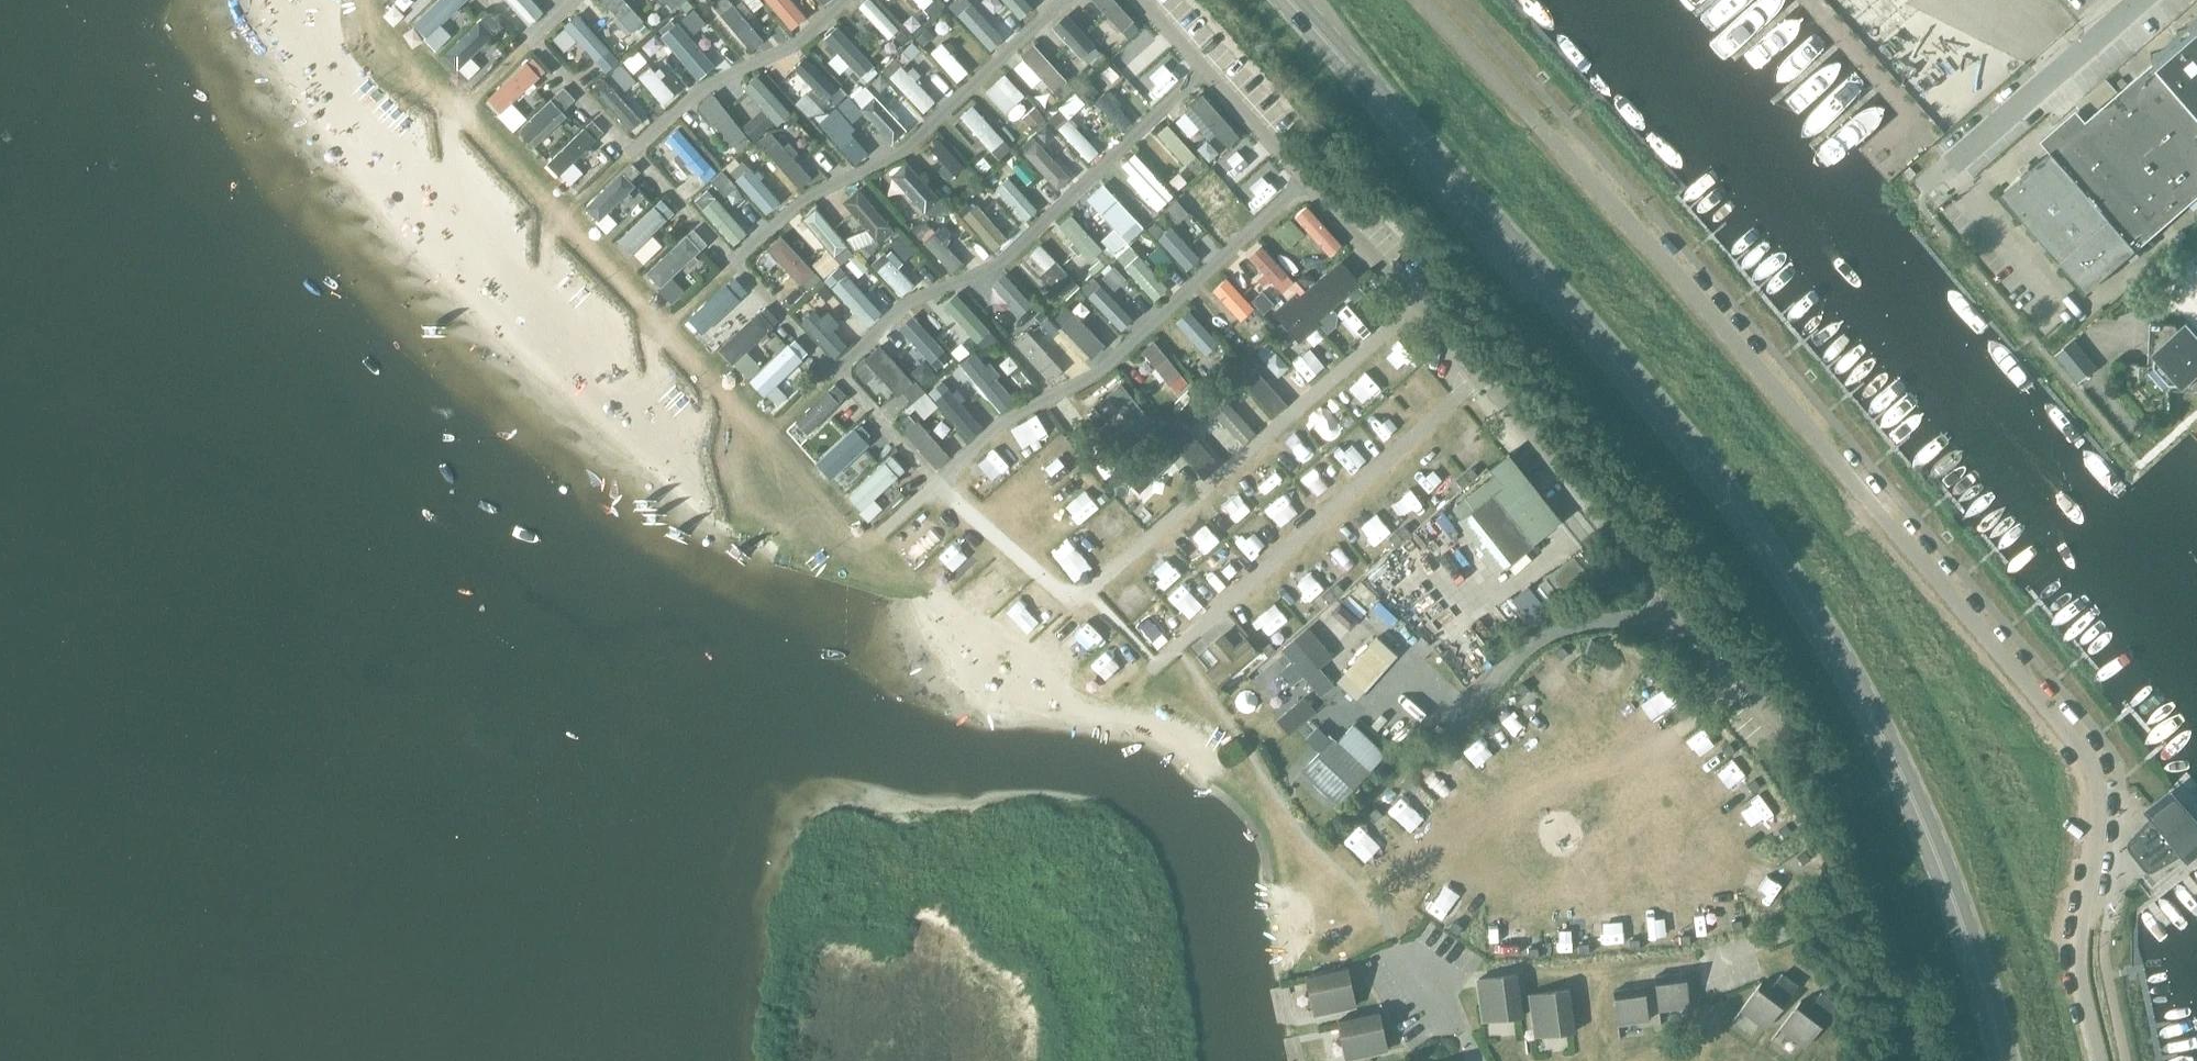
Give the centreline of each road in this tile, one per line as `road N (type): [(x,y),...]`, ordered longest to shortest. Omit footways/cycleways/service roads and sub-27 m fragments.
road 1 (primary): [(2001,1060),(1925,828),(1819,626),(1753,529),(1630,379),(1288,0)]
road 2 (unclassified): [(2098,1060),(2079,971),(2099,806),(2090,762),(1717,322),(1537,124)]
road 3 (unclassified): [(1913,201),(2143,0)]

